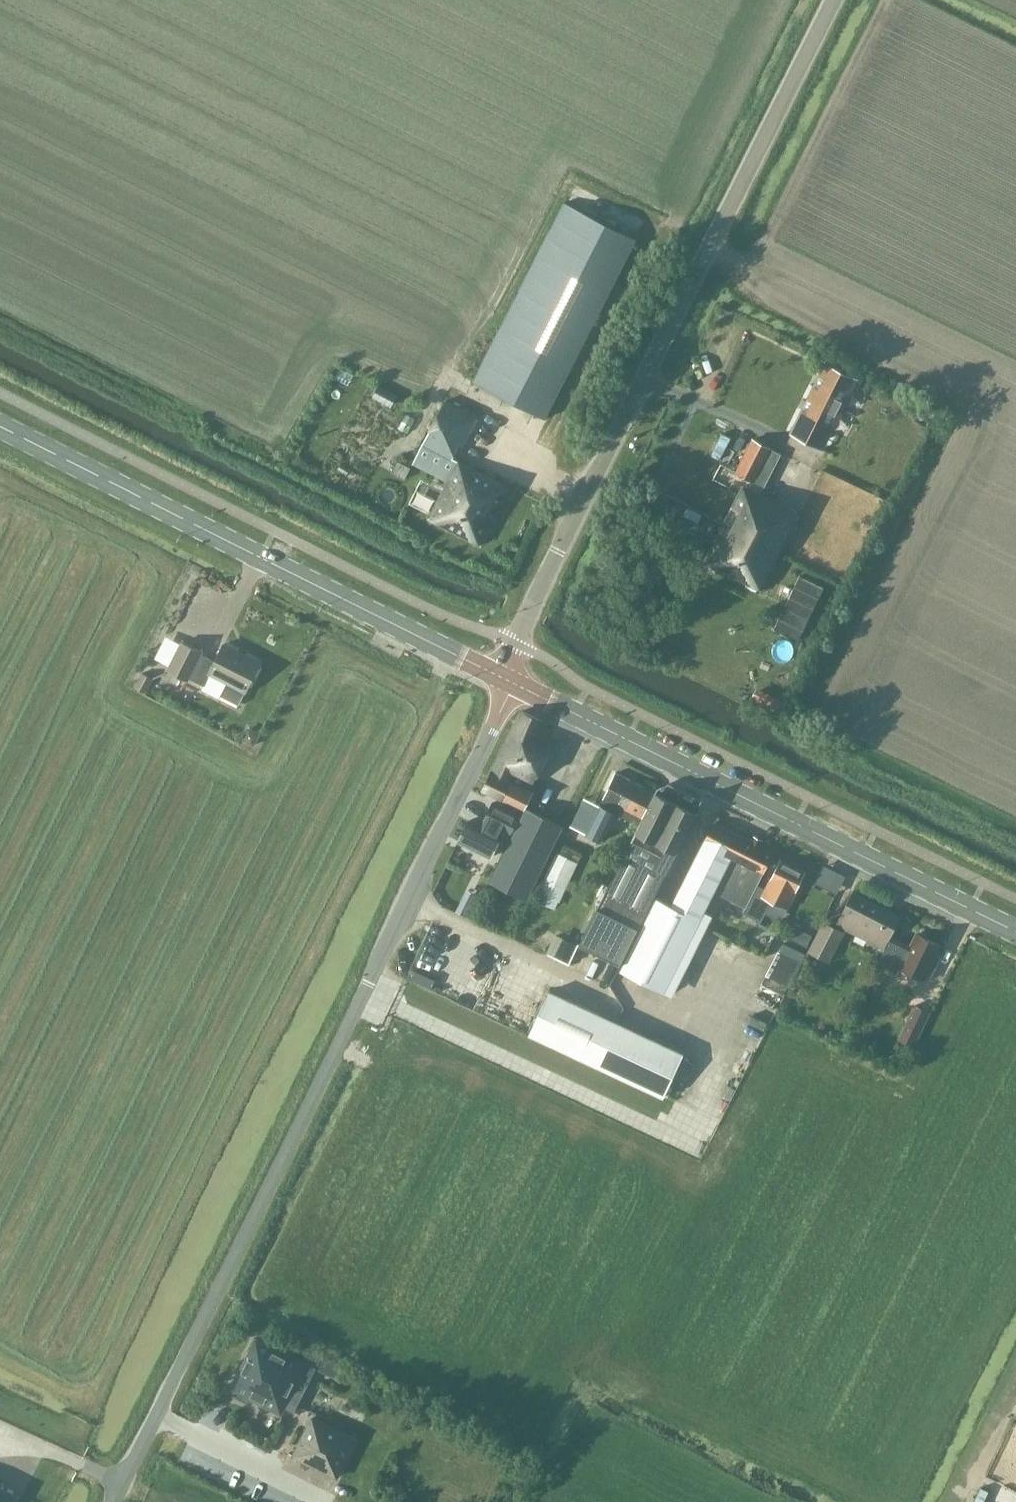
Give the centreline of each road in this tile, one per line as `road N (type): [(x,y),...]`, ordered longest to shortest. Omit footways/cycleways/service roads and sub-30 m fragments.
road 1 (unclassified): [(112,1501),(513,684)]
road 2 (track): [(781,0),(670,223),(554,173),(484,304),(427,384),(413,386),(333,349),(275,437)]
road 3 (unclassified): [(513,684),(504,666),(514,644),(834,0)]
road 4 (track): [(708,250),(777,301),(955,398),(970,417),(828,717)]
road 5 (secondary): [(513,684),(0,426)]
road 6 (secondary): [(1015,933),(513,684)]
road 7 (track): [(736,270),(759,263),(886,0)]

